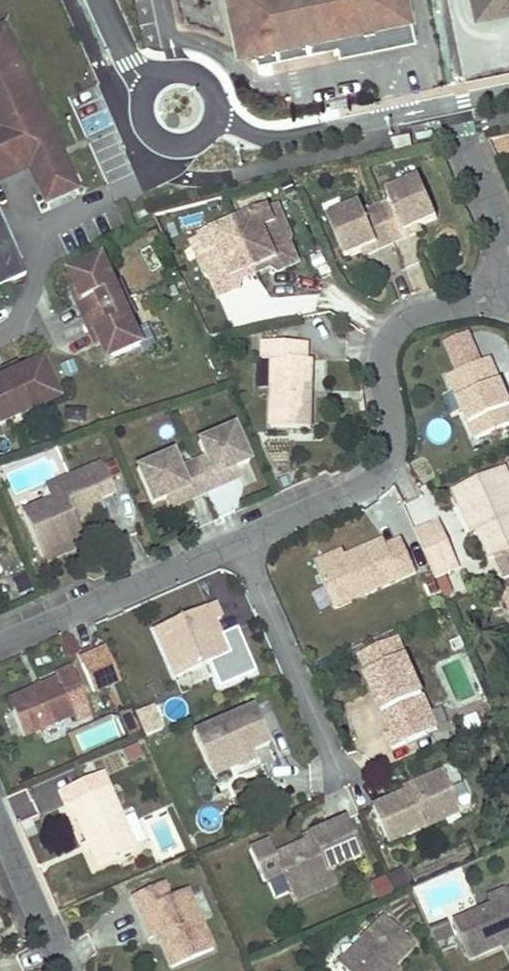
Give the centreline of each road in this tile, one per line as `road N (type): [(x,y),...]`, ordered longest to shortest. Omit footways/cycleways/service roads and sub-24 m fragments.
road 1 (residential): [(0,646),(386,473),(387,359),(395,328),(508,298)]
road 2 (residential): [(462,99),(280,136),(219,121)]
road 3 (residential): [(61,970),(0,833)]
road 4 (residential): [(462,99),(508,240)]
road 5 (residential): [(219,121),(203,143),(164,147),(139,118),(147,85)]

